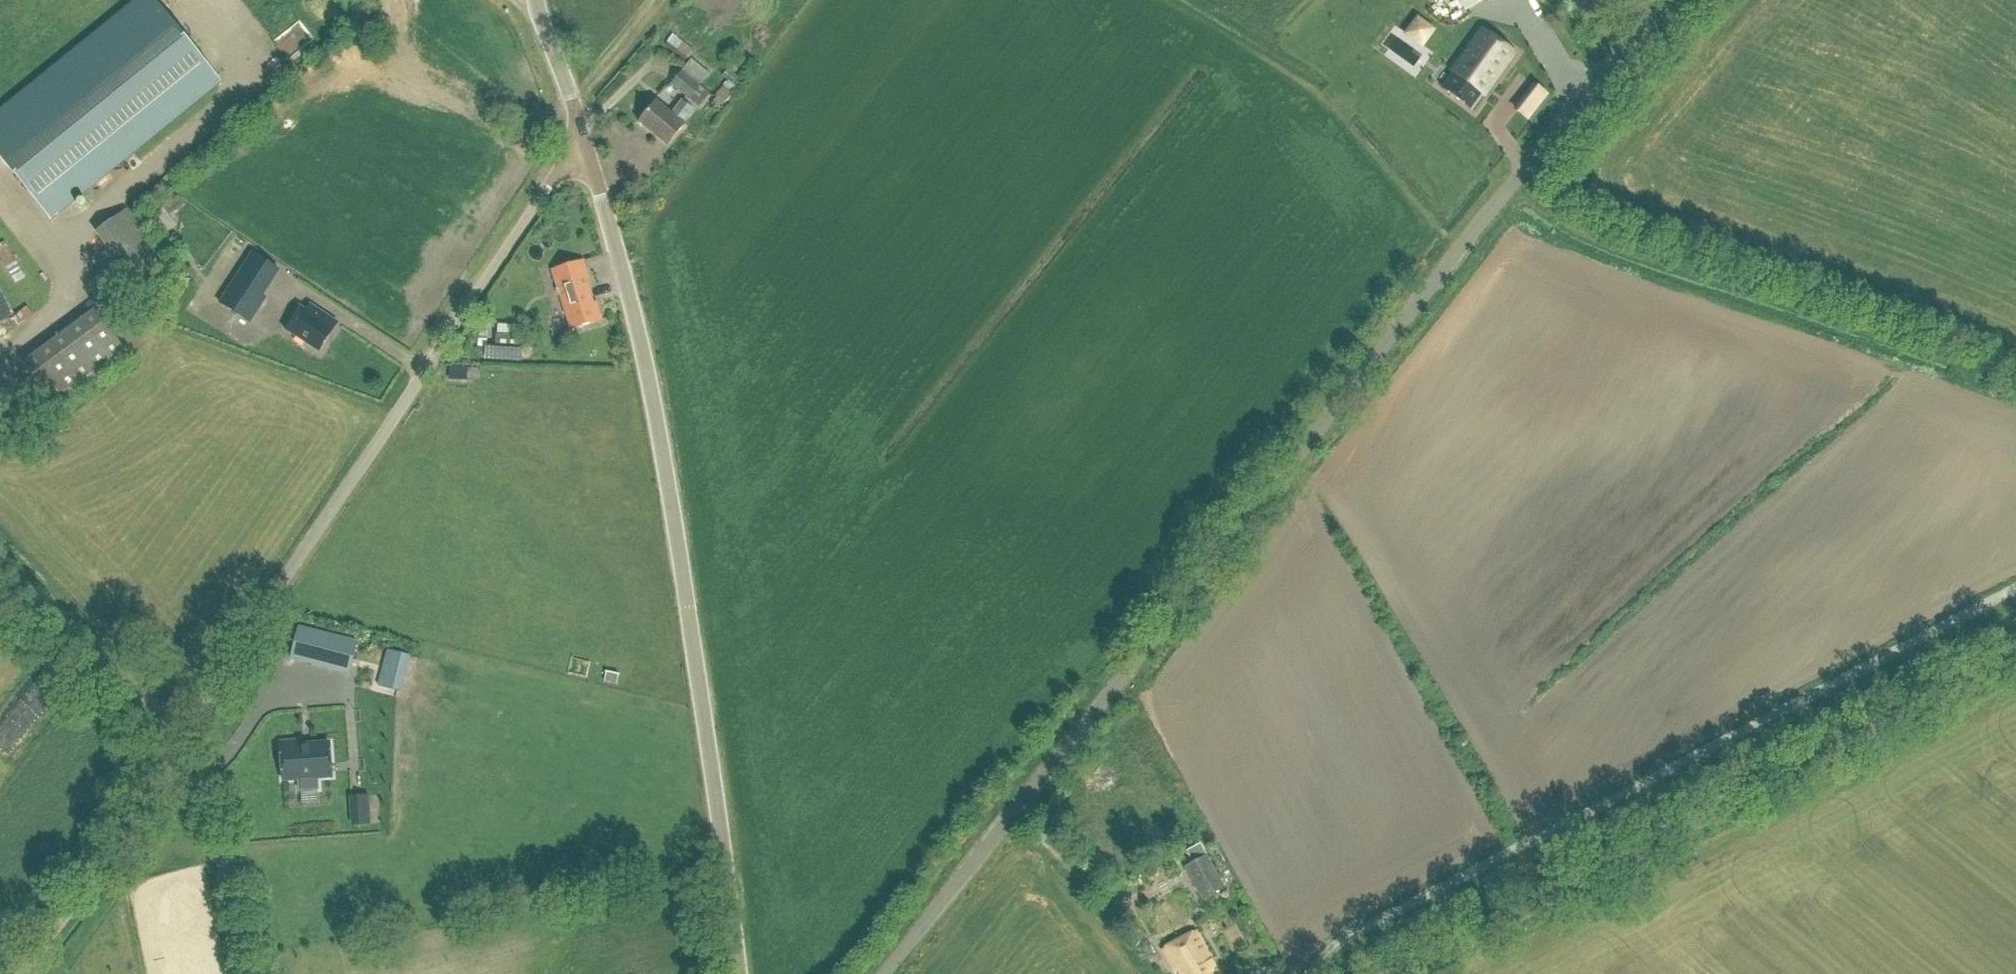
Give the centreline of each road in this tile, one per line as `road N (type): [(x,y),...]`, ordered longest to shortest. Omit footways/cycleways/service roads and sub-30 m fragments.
road 1 (unclassified): [(883,973),(1667,0)]
road 2 (unclassified): [(738,973),(655,401),(582,136)]
road 3 (unclassified): [(180,735),(582,136)]
road 4 (tertiary): [(1401,973),(2015,652)]
road 5 (unclassified): [(27,973),(169,764),(180,735)]
road 6 (unclassified): [(0,553),(180,735)]
road 7 (unclassified): [(241,973),(213,816),(180,735)]
road 8 (unclassified): [(582,136),(540,0)]

